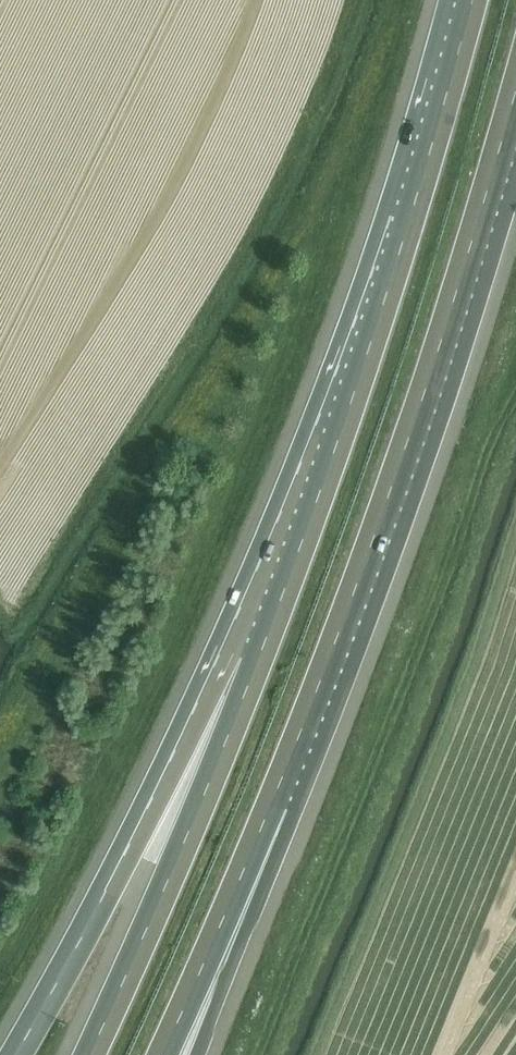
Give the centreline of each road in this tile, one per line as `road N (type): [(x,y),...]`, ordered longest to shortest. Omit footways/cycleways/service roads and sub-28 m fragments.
road 1 (motorway): [(274,792),(406,448),(515,85)]
road 2 (motorway): [(471,0),(408,224),(255,659)]
road 3 (motorway): [(255,659),(125,850),(13,1054)]
road 4 (motorway): [(255,659),(86,1054)]
road 5 (motorway): [(160,1054),(274,792)]
road 6 (motorway): [(189,1054),(274,792)]

